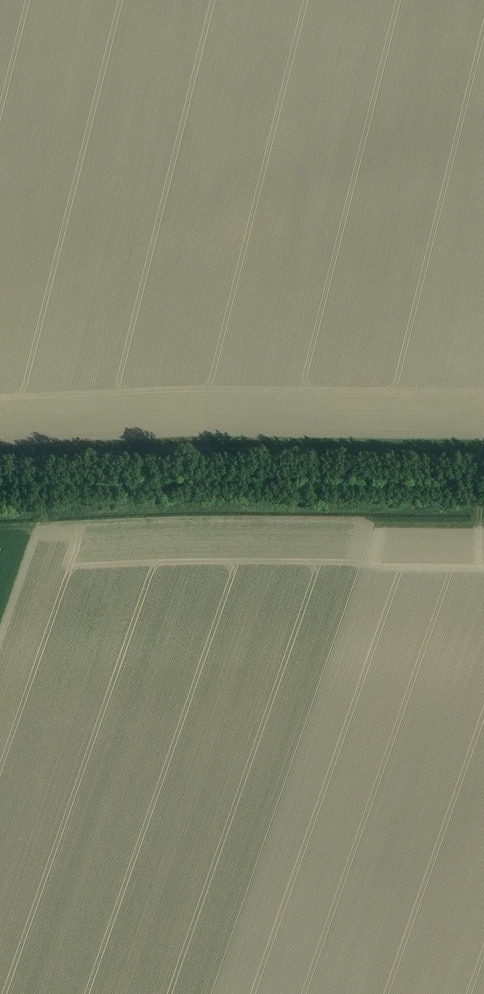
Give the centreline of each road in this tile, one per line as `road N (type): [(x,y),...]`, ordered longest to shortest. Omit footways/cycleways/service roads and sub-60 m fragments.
road 1 (track): [(483,461),(228,458),(0,468)]
road 2 (track): [(0,510),(227,501),(483,505)]
road 3 (track): [(482,438),(0,443)]

